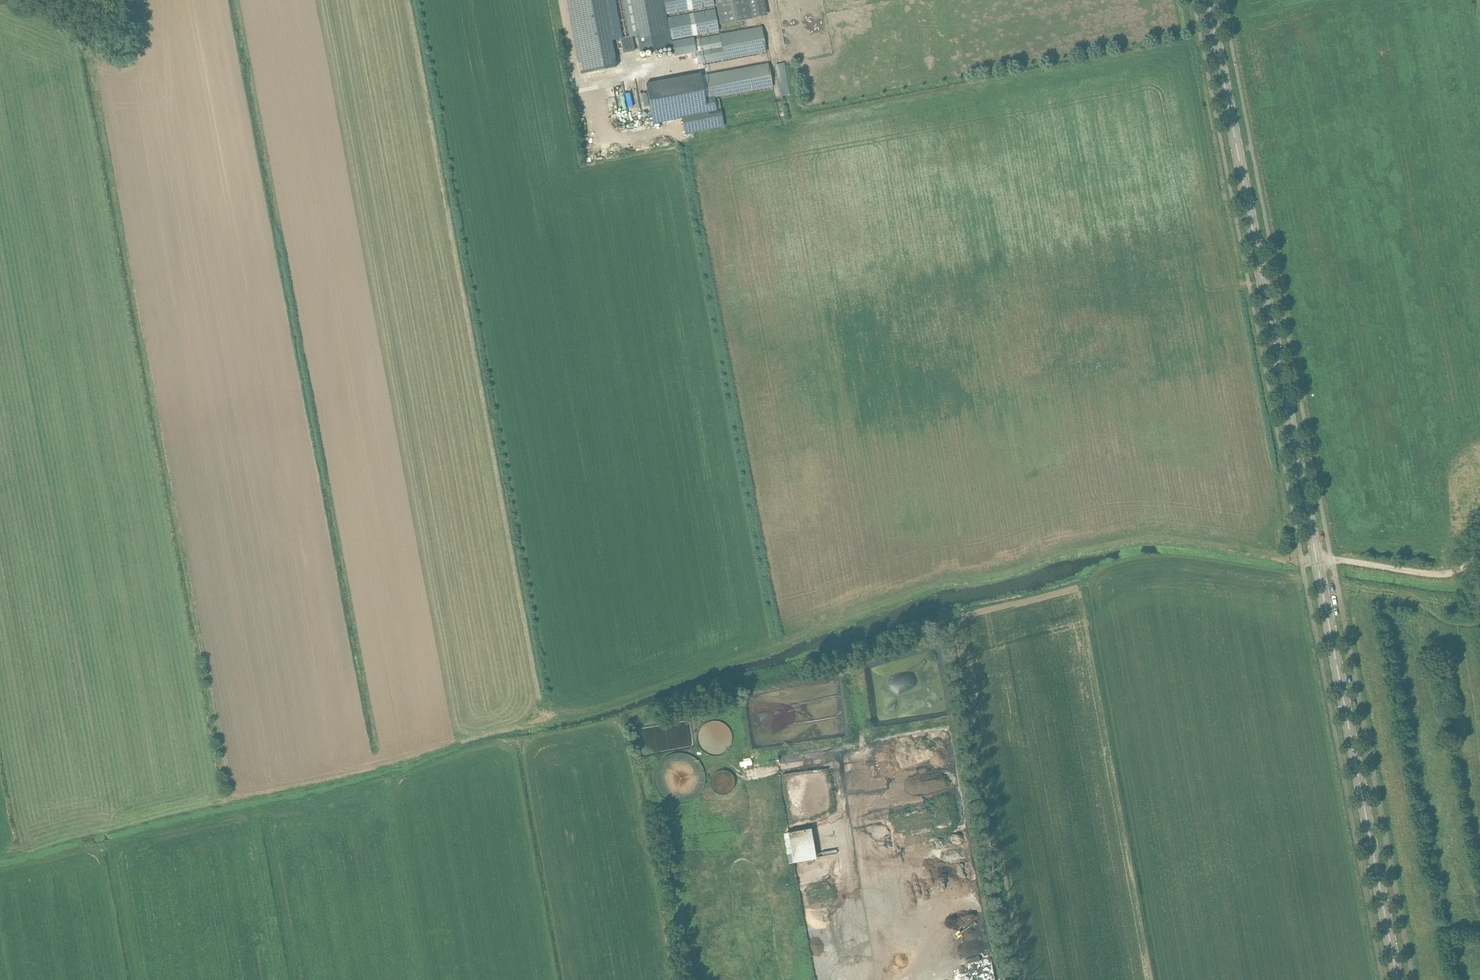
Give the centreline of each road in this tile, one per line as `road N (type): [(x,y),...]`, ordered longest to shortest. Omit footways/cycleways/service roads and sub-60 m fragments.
road 1 (tertiary): [(1319,561),(1208,0)]
road 2 (tertiary): [(1398,979),(1319,561)]
road 3 (track): [(1335,562),(1442,575),(1479,560)]

